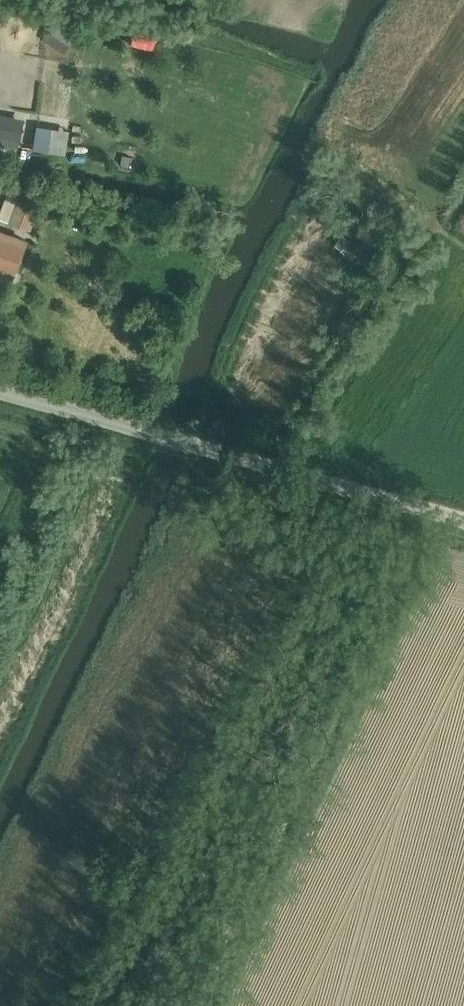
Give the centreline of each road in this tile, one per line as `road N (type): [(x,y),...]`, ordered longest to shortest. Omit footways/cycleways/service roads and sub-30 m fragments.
road 1 (unclassified): [(463,519),(0,391)]

